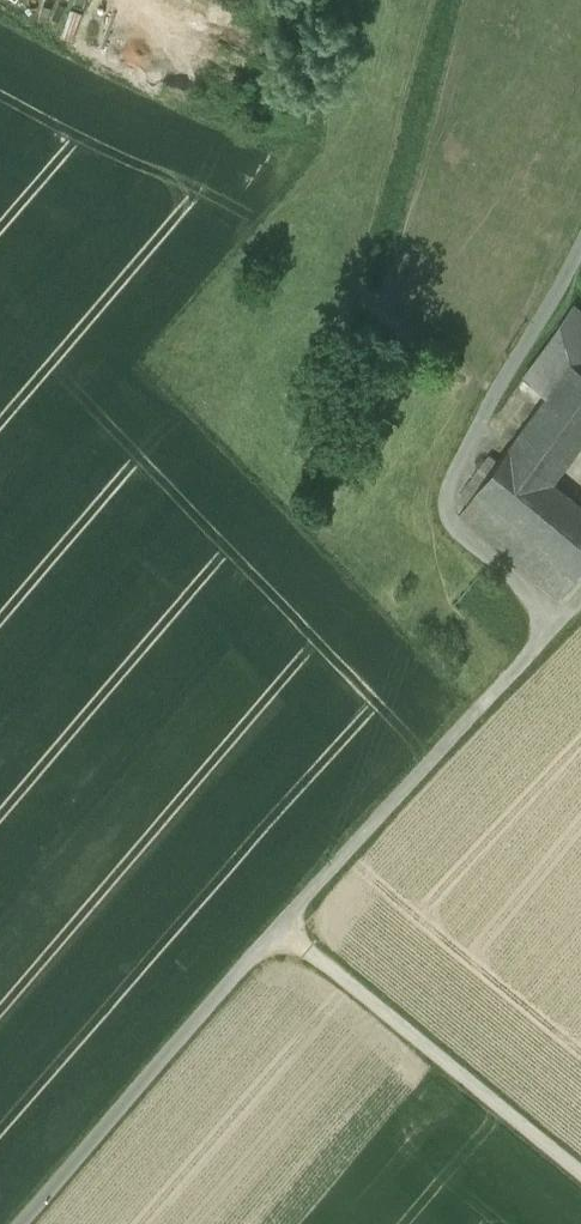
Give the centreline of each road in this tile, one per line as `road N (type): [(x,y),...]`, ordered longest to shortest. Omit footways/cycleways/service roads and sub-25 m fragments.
road 1 (unclassified): [(580,242),(445,499),(446,524),(560,625),(275,930),(19,1223)]
road 2 (track): [(275,930),(580,1179)]

